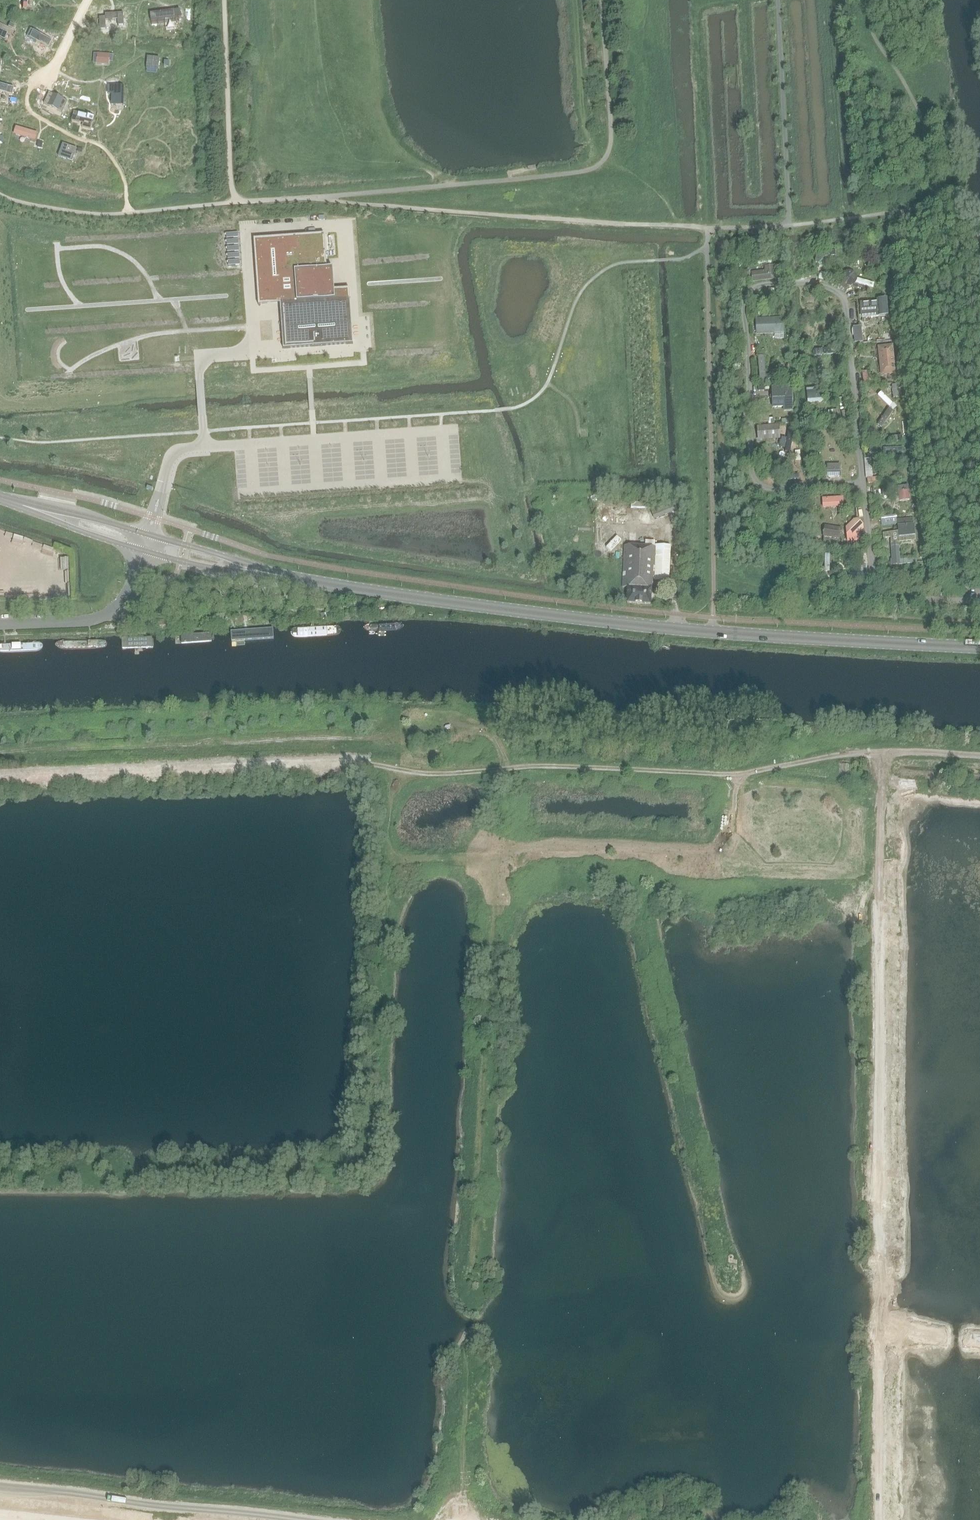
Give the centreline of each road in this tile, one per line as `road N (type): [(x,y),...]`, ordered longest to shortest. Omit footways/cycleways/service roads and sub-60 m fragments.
road 1 (secondary): [(979,647),(642,626),(255,570)]
road 2 (track): [(979,756),(861,752),(733,774),(487,771)]
road 3 (track): [(733,774),(720,849),(528,848),(424,860),(391,853),(397,769)]
road 4 (track): [(0,775),(338,763),(425,774),(487,771)]
road 5 (track): [(463,859),(490,880),(498,899),(473,1273)]
road 6 (track): [(0,1486),(307,1519)]
road 7 (unclassified): [(0,625),(102,617),(127,595),(144,550)]

